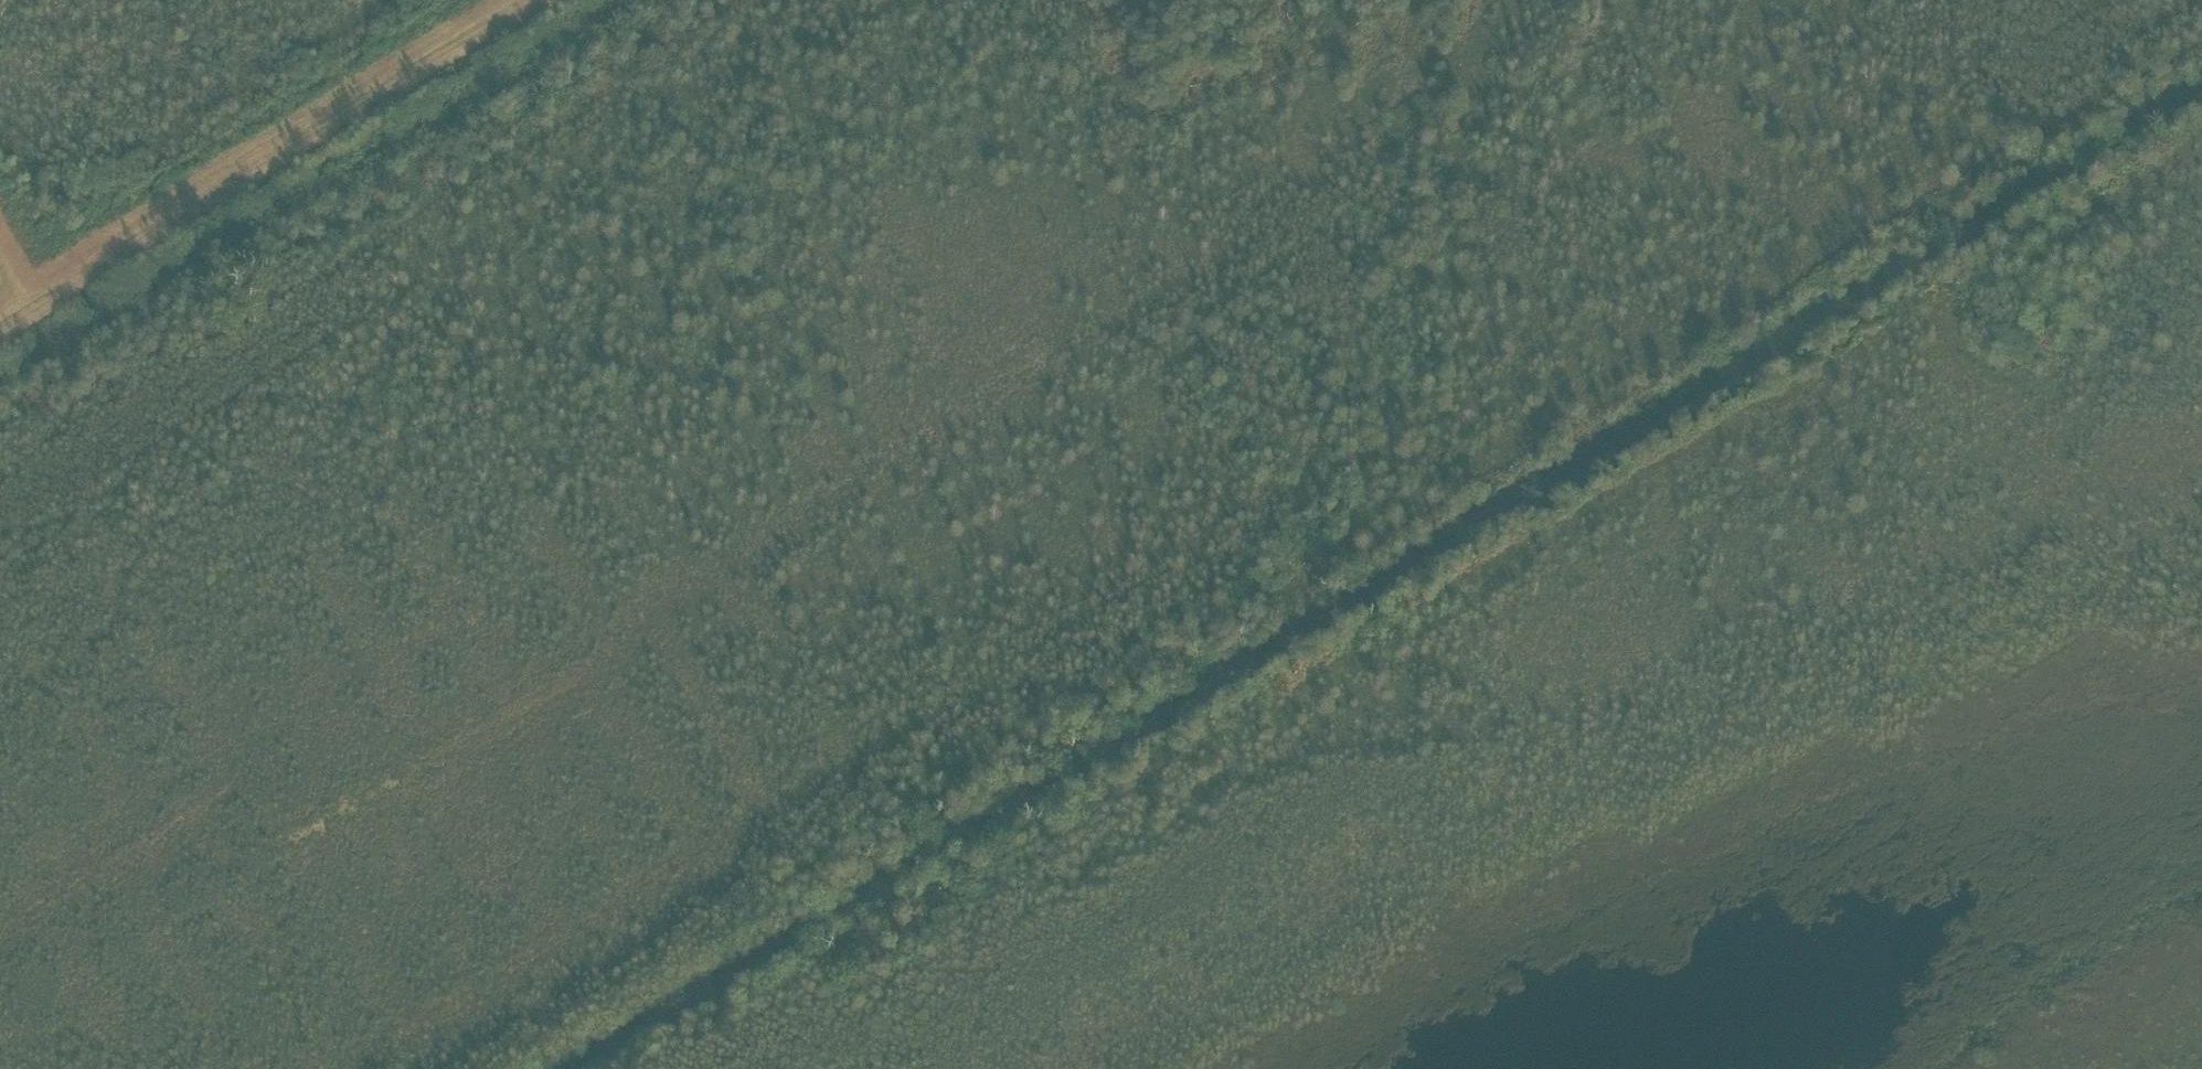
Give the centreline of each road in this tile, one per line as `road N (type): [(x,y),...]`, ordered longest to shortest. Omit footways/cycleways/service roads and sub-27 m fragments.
road 1 (track): [(525,0),(31,302),(0,254)]

